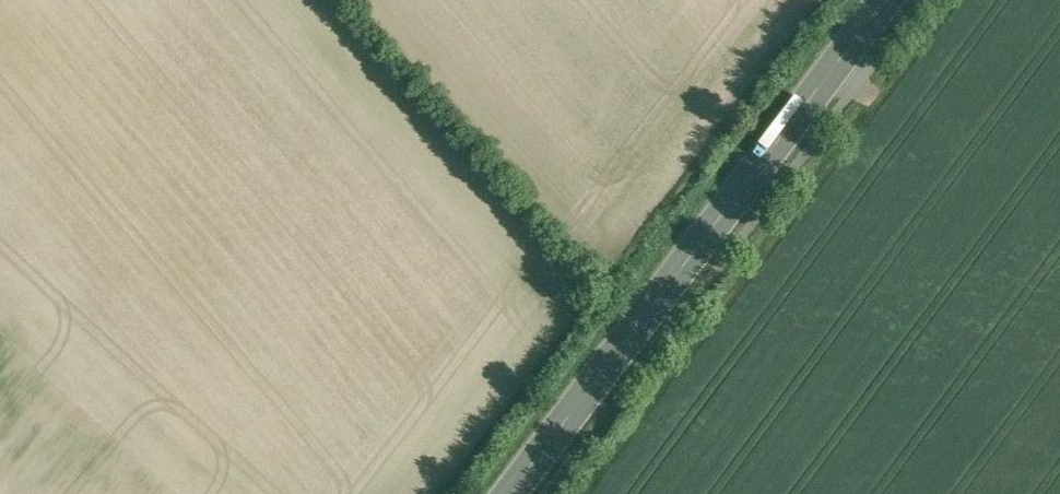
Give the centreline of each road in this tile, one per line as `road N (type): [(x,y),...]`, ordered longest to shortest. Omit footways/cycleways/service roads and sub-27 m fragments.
road 1 (primary): [(511,493),(886,0)]

